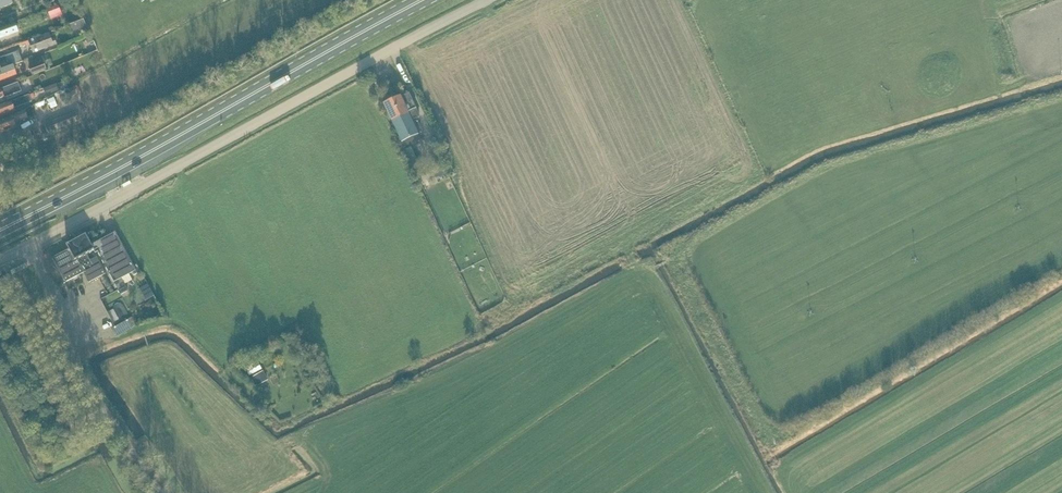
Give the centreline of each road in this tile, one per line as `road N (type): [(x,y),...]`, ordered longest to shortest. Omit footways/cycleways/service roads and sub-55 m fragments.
road 1 (unclassified): [(32,245),(488,0)]
road 2 (primary): [(0,231),(426,0)]
road 3 (unclassified): [(161,492),(75,363),(32,245)]

